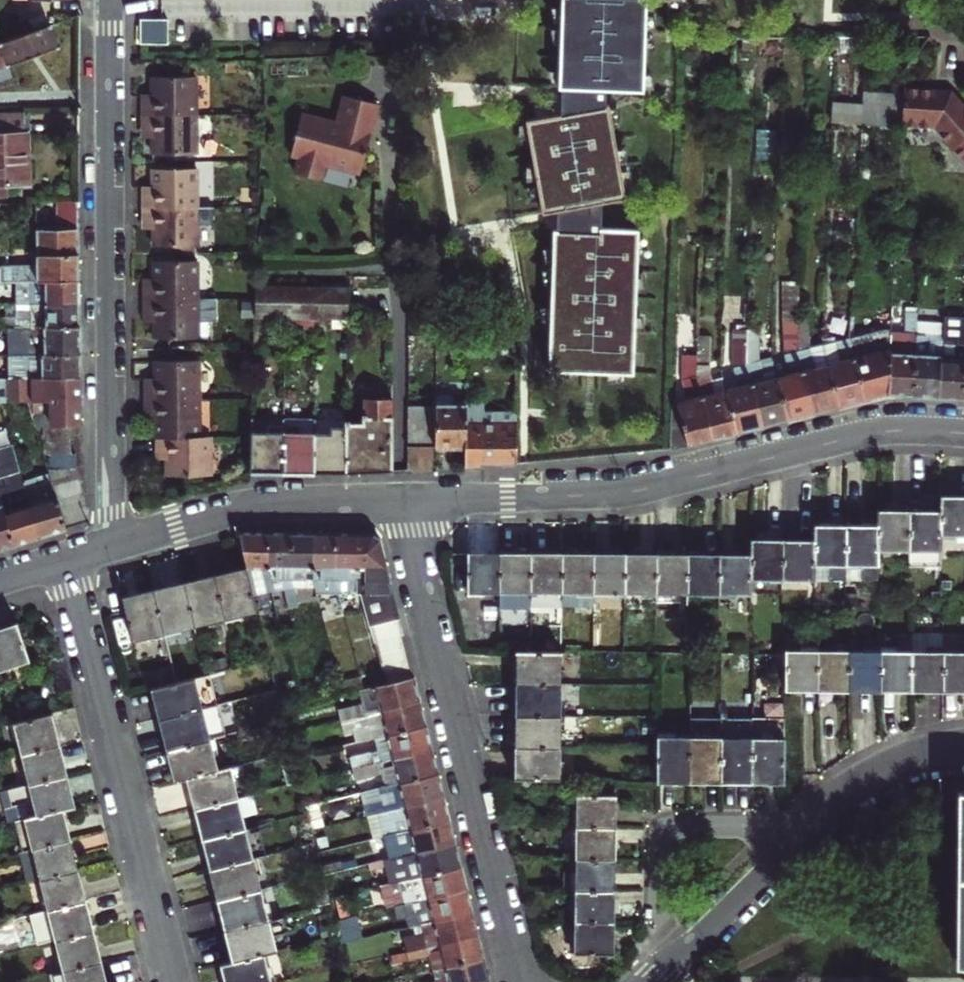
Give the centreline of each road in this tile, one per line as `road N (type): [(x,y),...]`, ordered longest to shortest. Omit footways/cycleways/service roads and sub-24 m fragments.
road 1 (residential): [(400,499),(628,492),(876,431),(963,433)]
road 2 (residential): [(112,546),(111,0)]
road 3 (residential): [(400,499),(524,981)]
road 4 (residential): [(65,561),(167,981)]
road 5 (residential): [(654,977),(659,826),(806,823)]
road 6 (residential): [(112,546),(248,506),(400,499)]
road 7 (residential): [(806,823),(654,977)]
road 8 (residential): [(963,743),(870,772),(806,823)]

